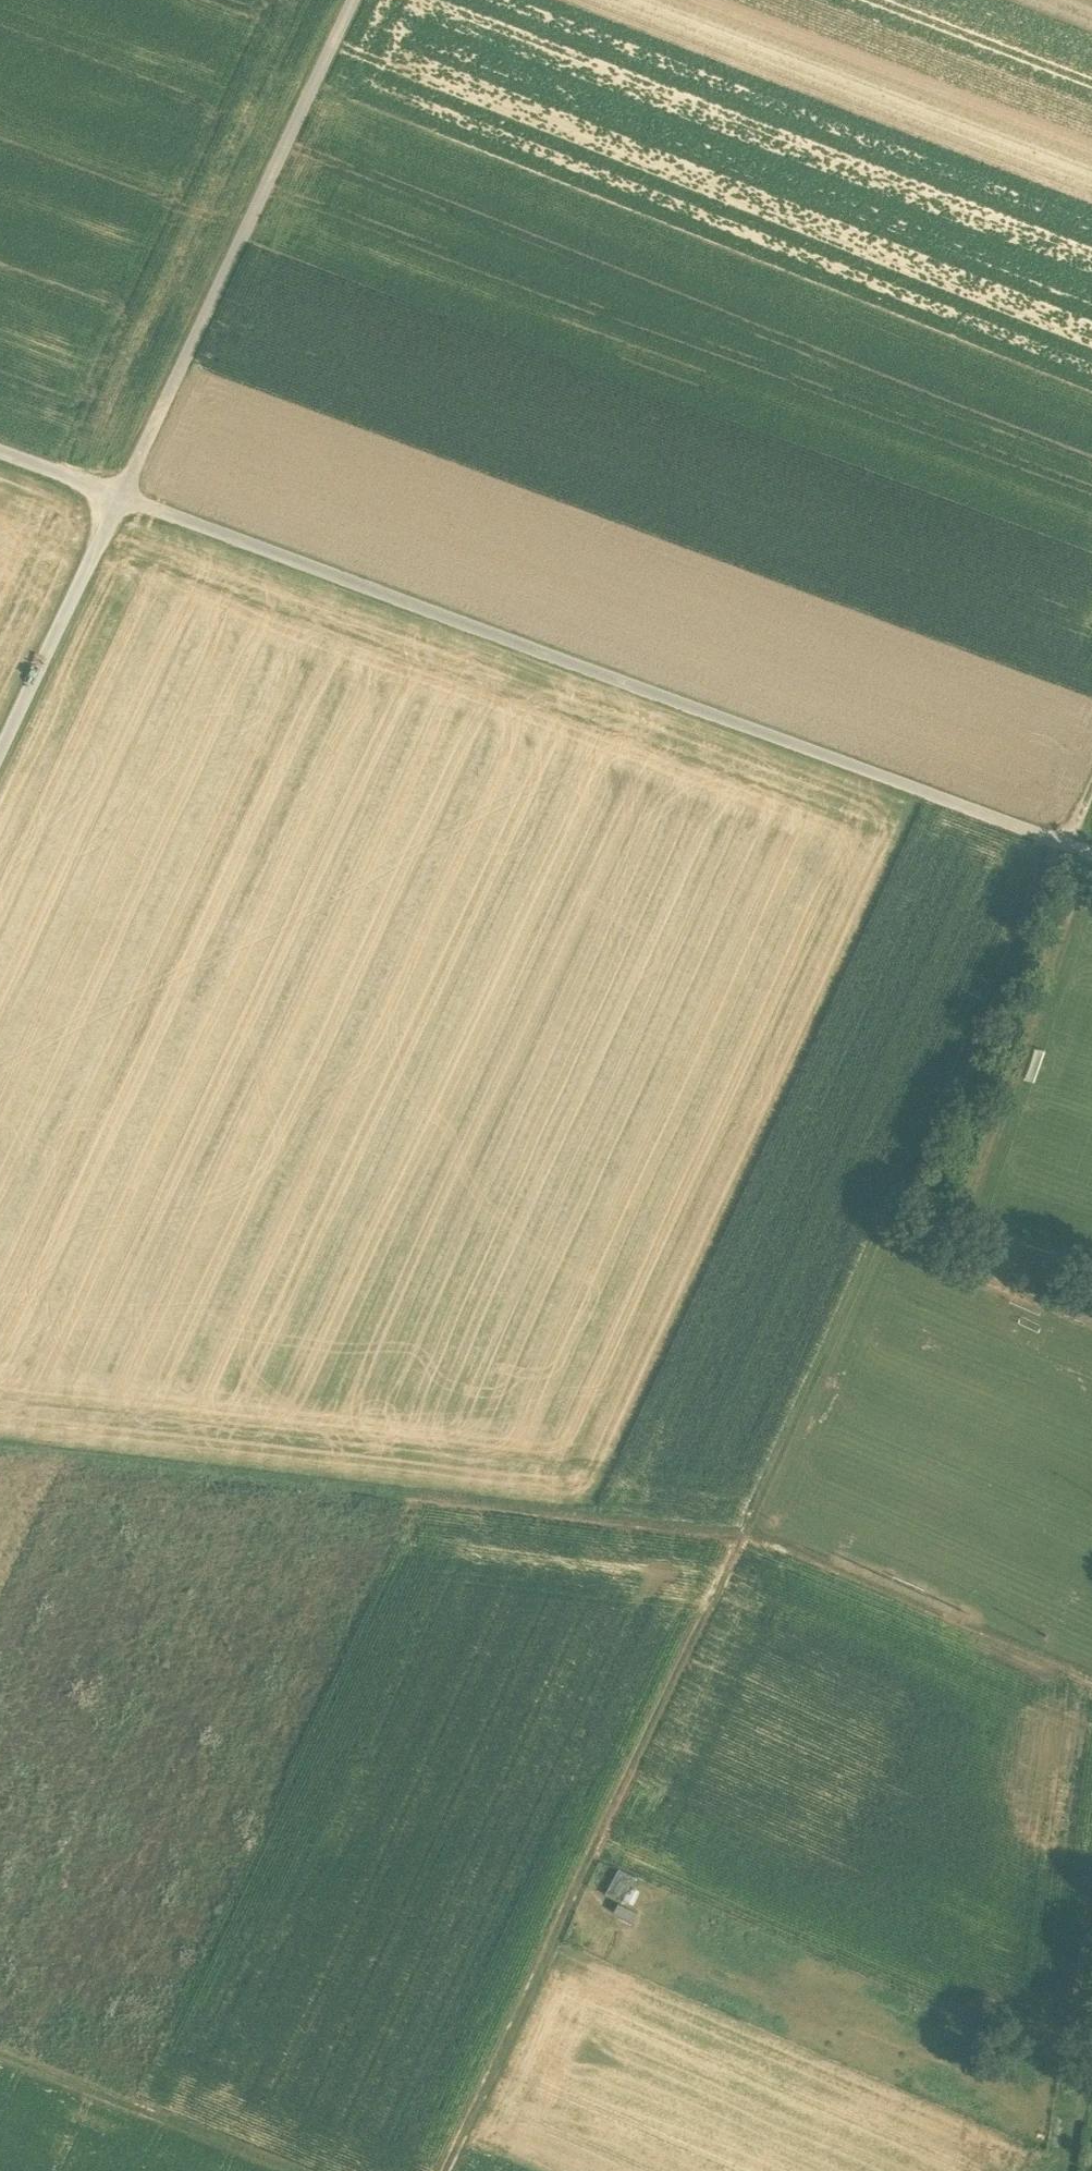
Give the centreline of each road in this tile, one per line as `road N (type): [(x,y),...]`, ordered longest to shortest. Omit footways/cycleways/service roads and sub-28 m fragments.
road 1 (track): [(442,2170),(1063,844)]
road 2 (track): [(0,452),(1063,844)]
road 3 (track): [(1091,1680),(743,1531),(0,1457)]
road 4 (track): [(0,753),(353,0)]
road 5 (track): [(294,2170),(0,2060)]
road 6 (track): [(1091,1323),(886,1223)]
road 7 (track): [(1072,2170),(1091,2016)]

